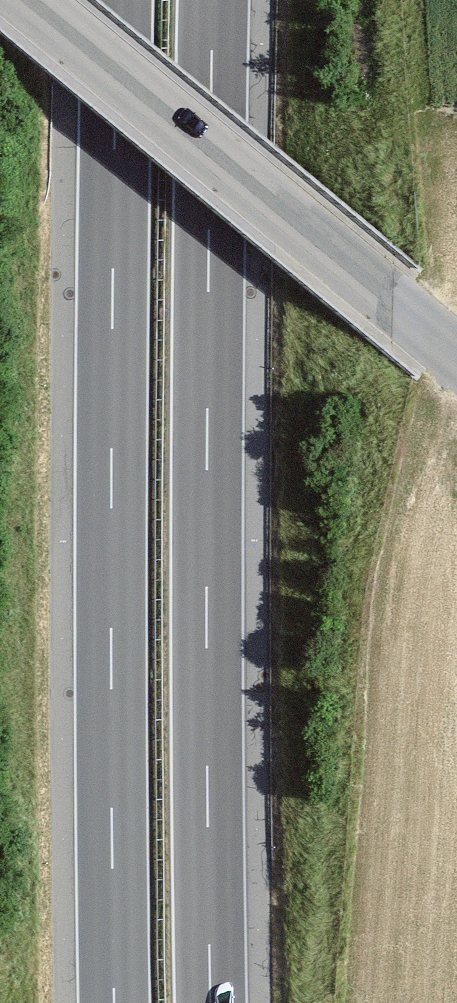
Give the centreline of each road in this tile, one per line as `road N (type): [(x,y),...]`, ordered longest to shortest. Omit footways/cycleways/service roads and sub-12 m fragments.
road 1 (motorway): [(209,1002),(212,0)]
road 2 (motorway): [(116,0),(113,1002)]
road 3 (tertiary): [(456,358),(30,0)]

